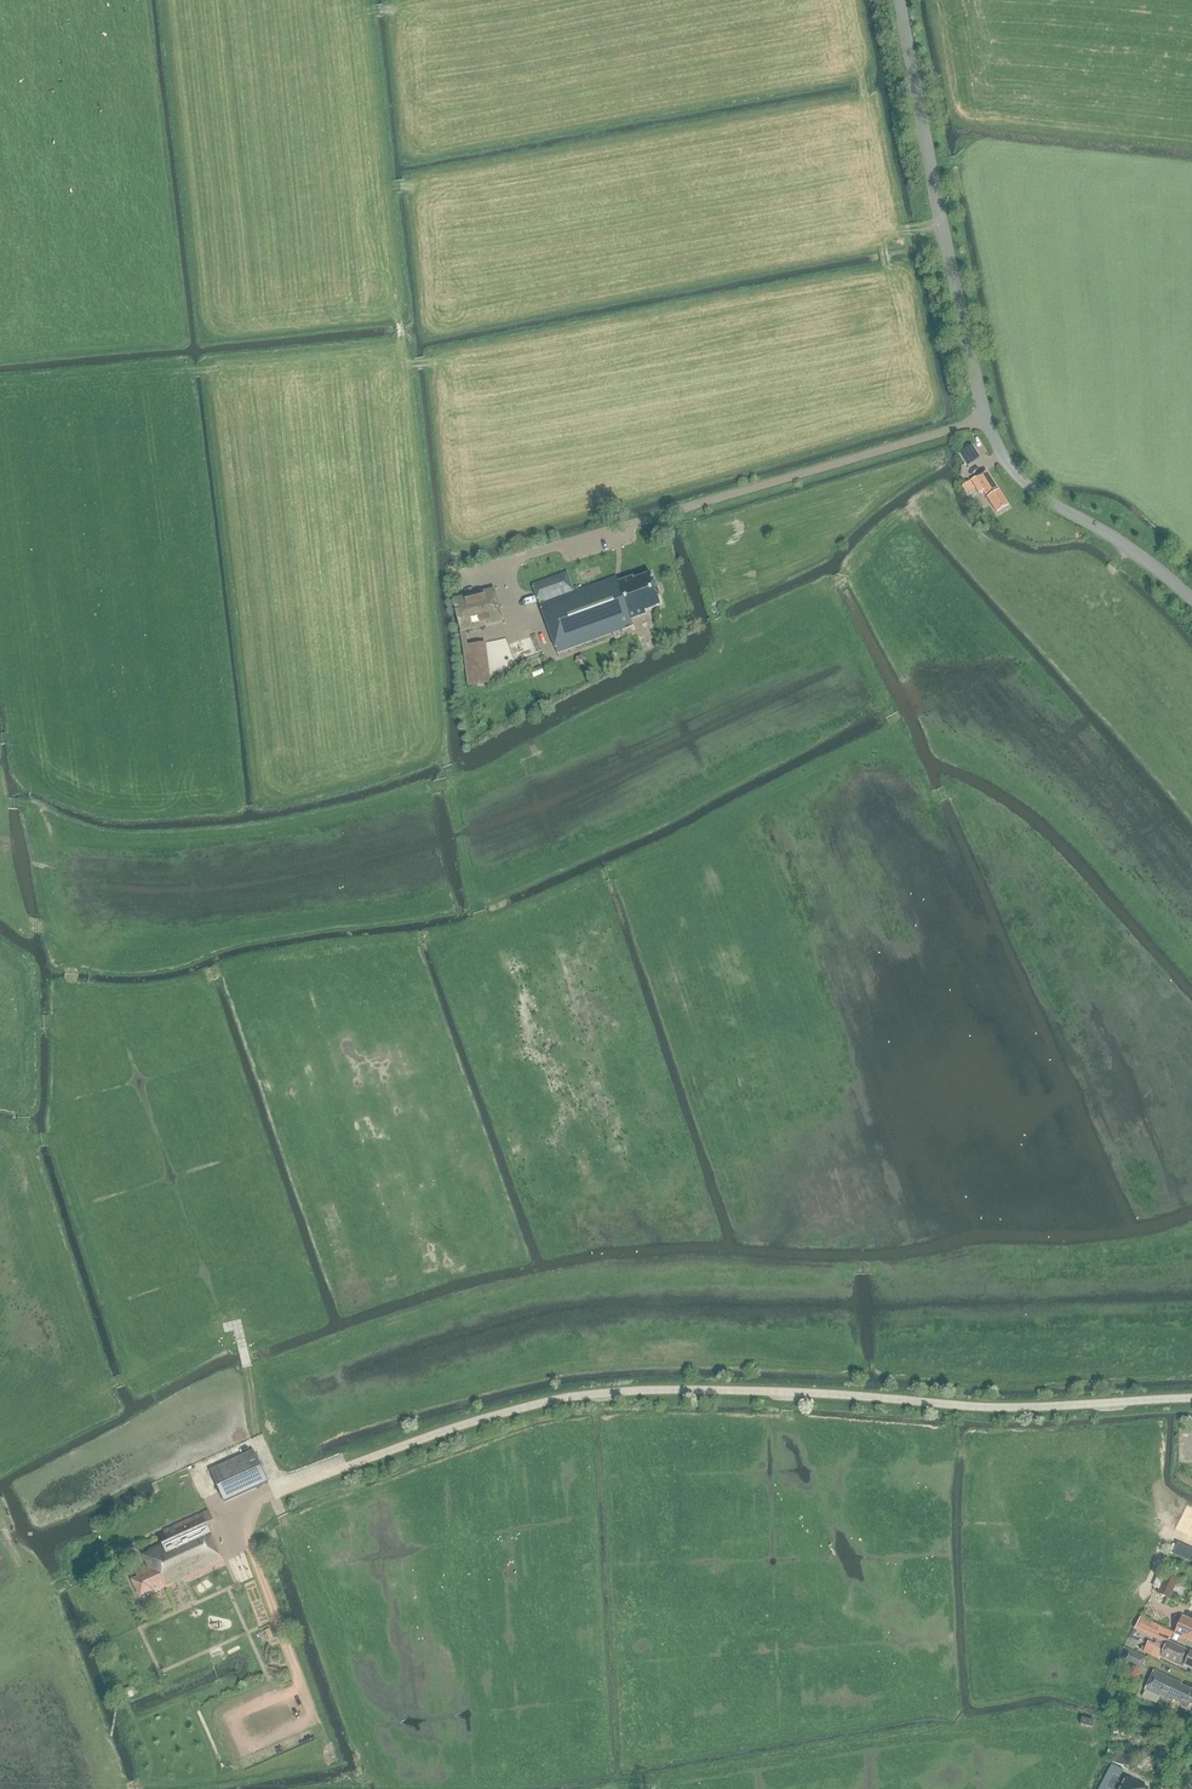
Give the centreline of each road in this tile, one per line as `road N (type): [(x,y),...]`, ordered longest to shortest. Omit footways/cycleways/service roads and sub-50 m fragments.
road 1 (unclassified): [(1191,602),(1107,534),(1035,494),(1011,472),(985,421),(905,0)]

